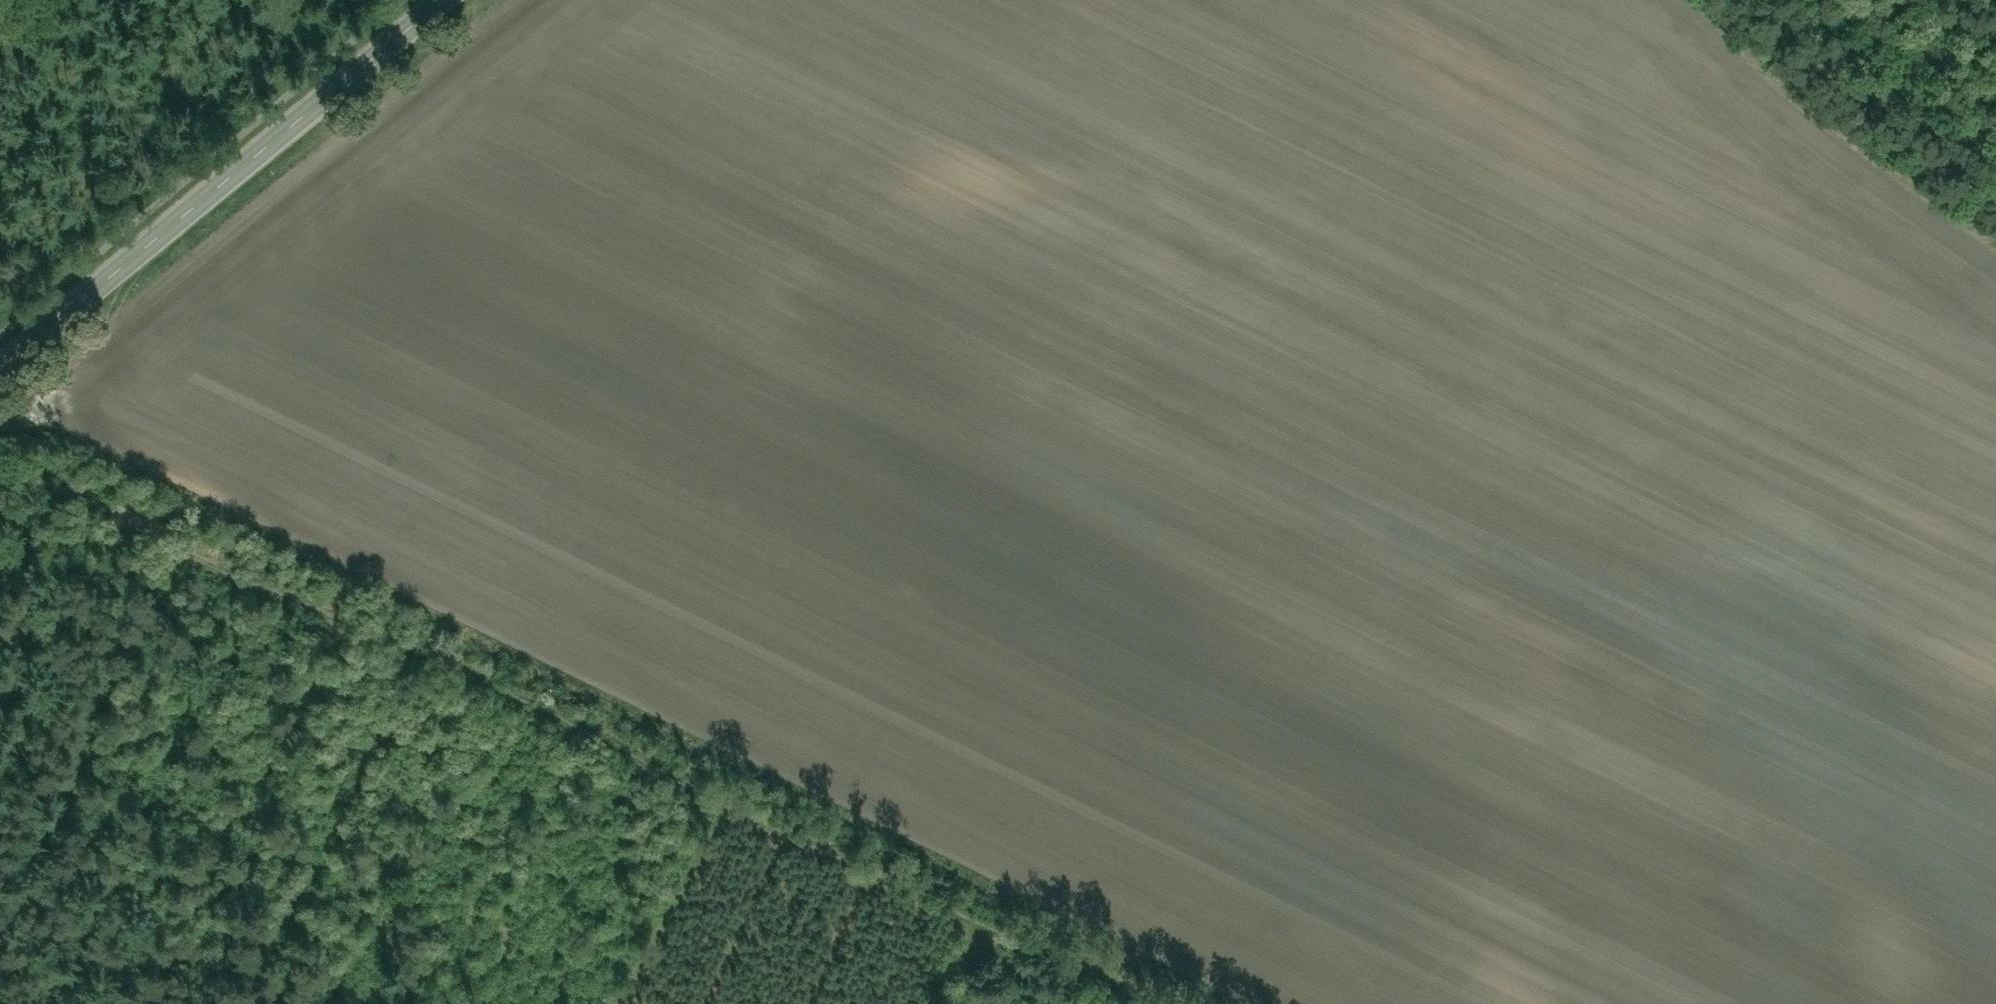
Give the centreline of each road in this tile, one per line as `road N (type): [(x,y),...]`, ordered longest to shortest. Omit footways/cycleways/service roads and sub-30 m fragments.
road 1 (track): [(1221,1003),(976,879),(508,681)]
road 2 (tertiary): [(451,0),(0,375)]
road 3 (track): [(976,879),(921,1003)]

